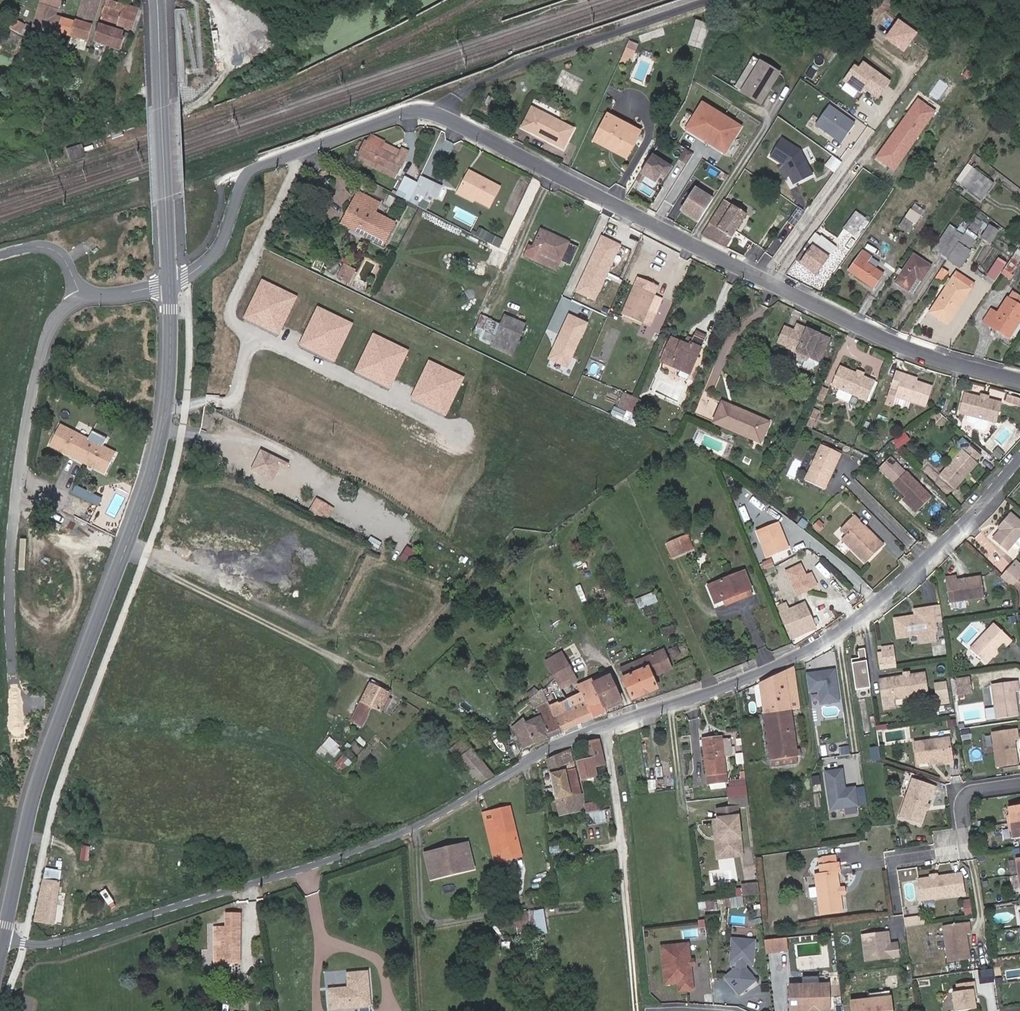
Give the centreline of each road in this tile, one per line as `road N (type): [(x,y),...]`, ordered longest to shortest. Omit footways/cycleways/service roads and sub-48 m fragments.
road 1 (residential): [(170,285),(211,257),(251,170),(419,113),(929,361),(1019,382)]
road 2 (residential): [(3,942),(48,754),(160,448),(170,285)]
road 3 (residential): [(603,727),(545,751),(405,833),(72,938),(3,942)]
road 4 (residential): [(1019,462),(896,589),(831,641),(603,727)]
road 5 (residential): [(15,706),(16,498),(47,335)]
road 6 (residential): [(156,0),(170,285)]
road 7 (residential): [(603,727),(637,1010)]
road 8 (residential): [(1019,785),(971,793),(961,807),(965,849),(895,859)]

